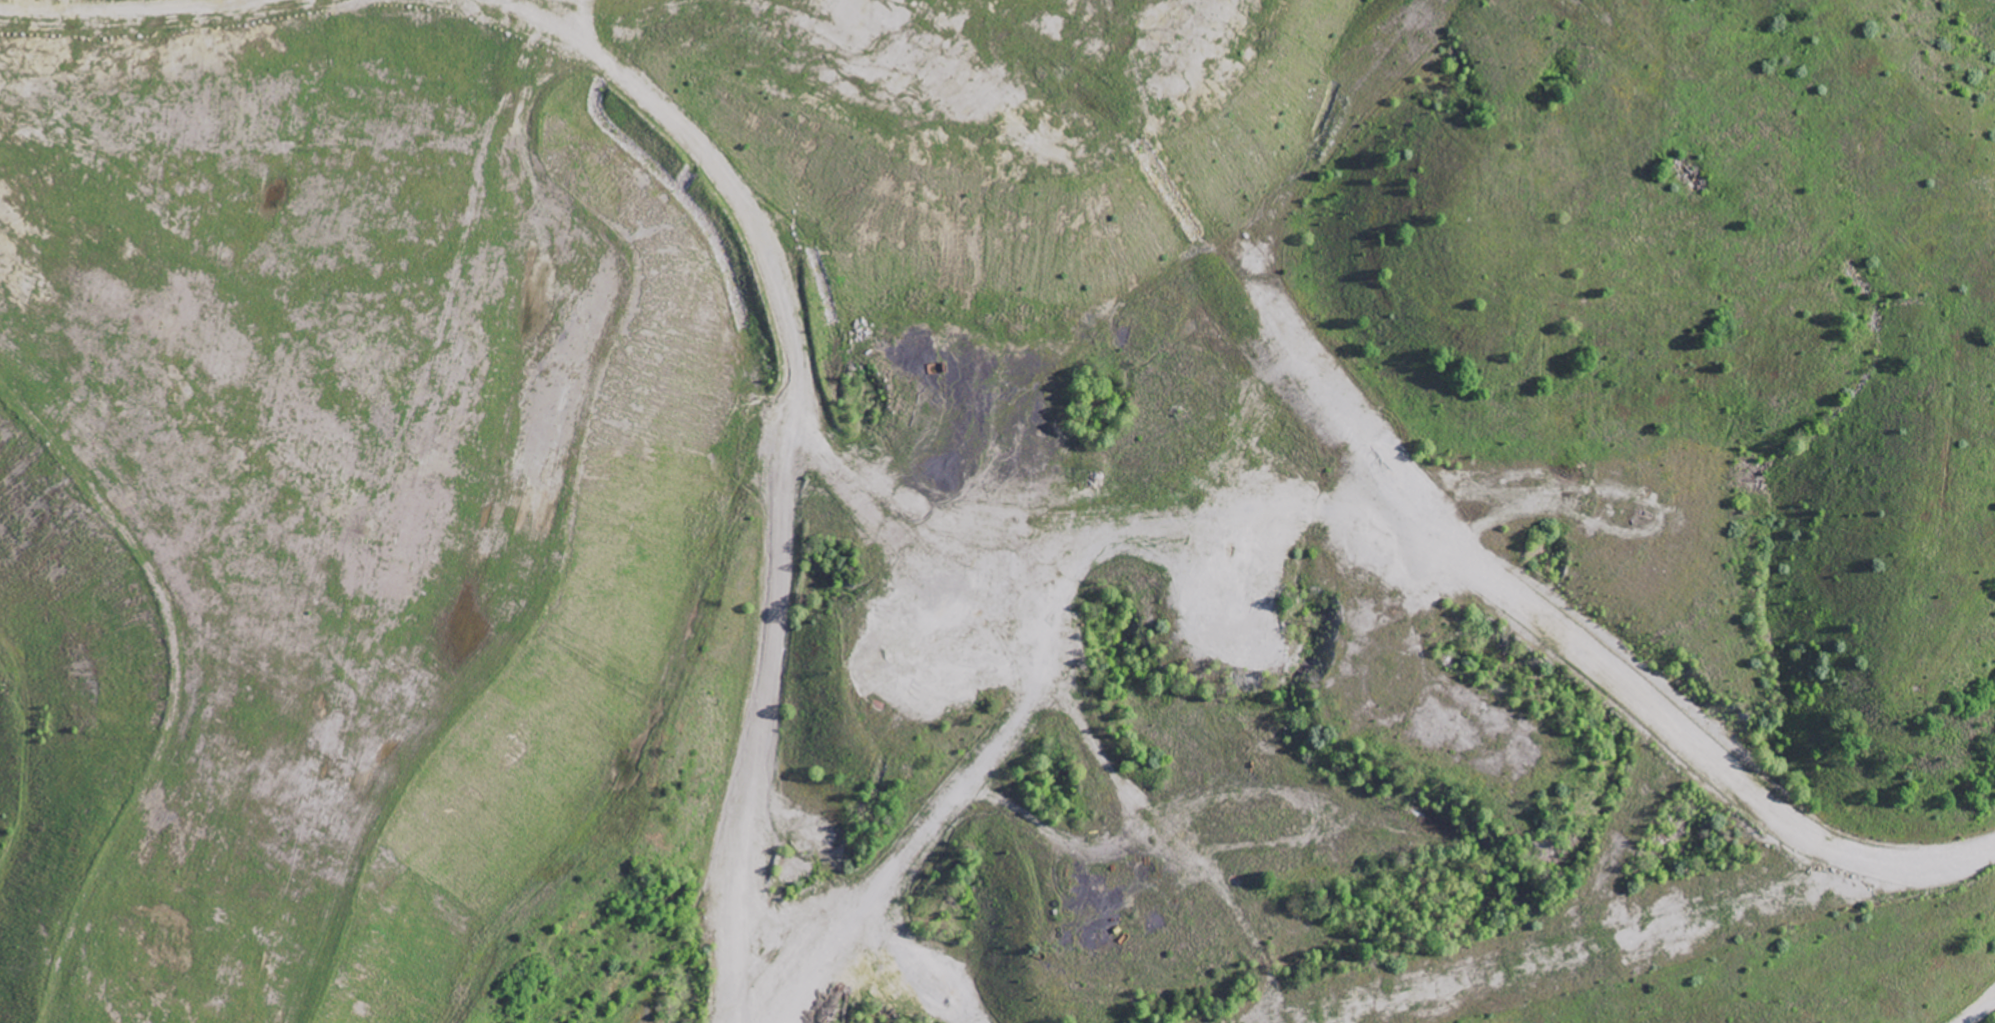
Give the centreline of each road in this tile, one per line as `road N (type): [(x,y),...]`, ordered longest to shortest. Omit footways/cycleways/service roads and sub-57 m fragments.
road 1 (residential): [(713,1022),(713,852),(734,814),(910,630),(964,446),(1049,345)]

